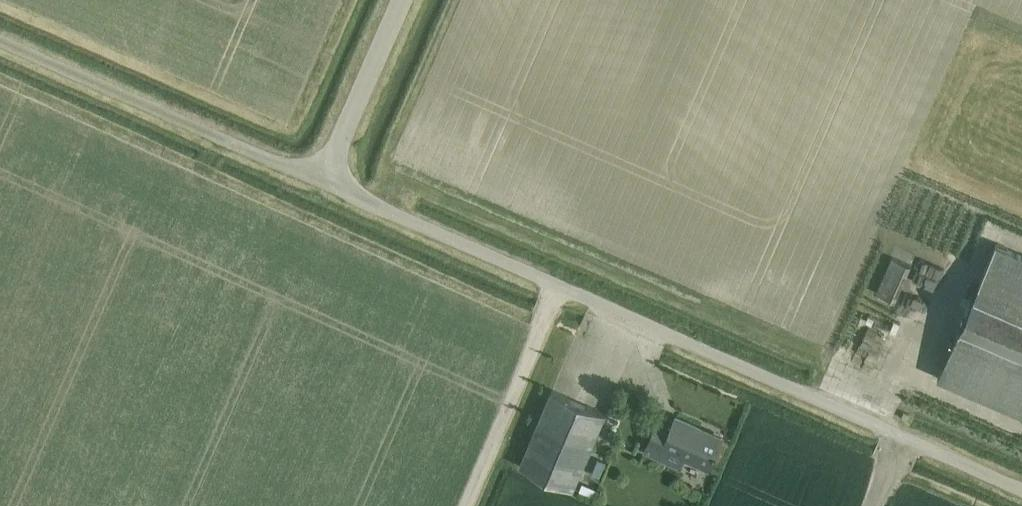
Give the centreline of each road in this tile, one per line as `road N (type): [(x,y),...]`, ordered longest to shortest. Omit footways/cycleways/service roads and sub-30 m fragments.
road 1 (unclassified): [(1021,499),(319,183)]
road 2 (unclassified): [(319,183),(0,42)]
road 3 (unclassified): [(319,183),(399,0)]

